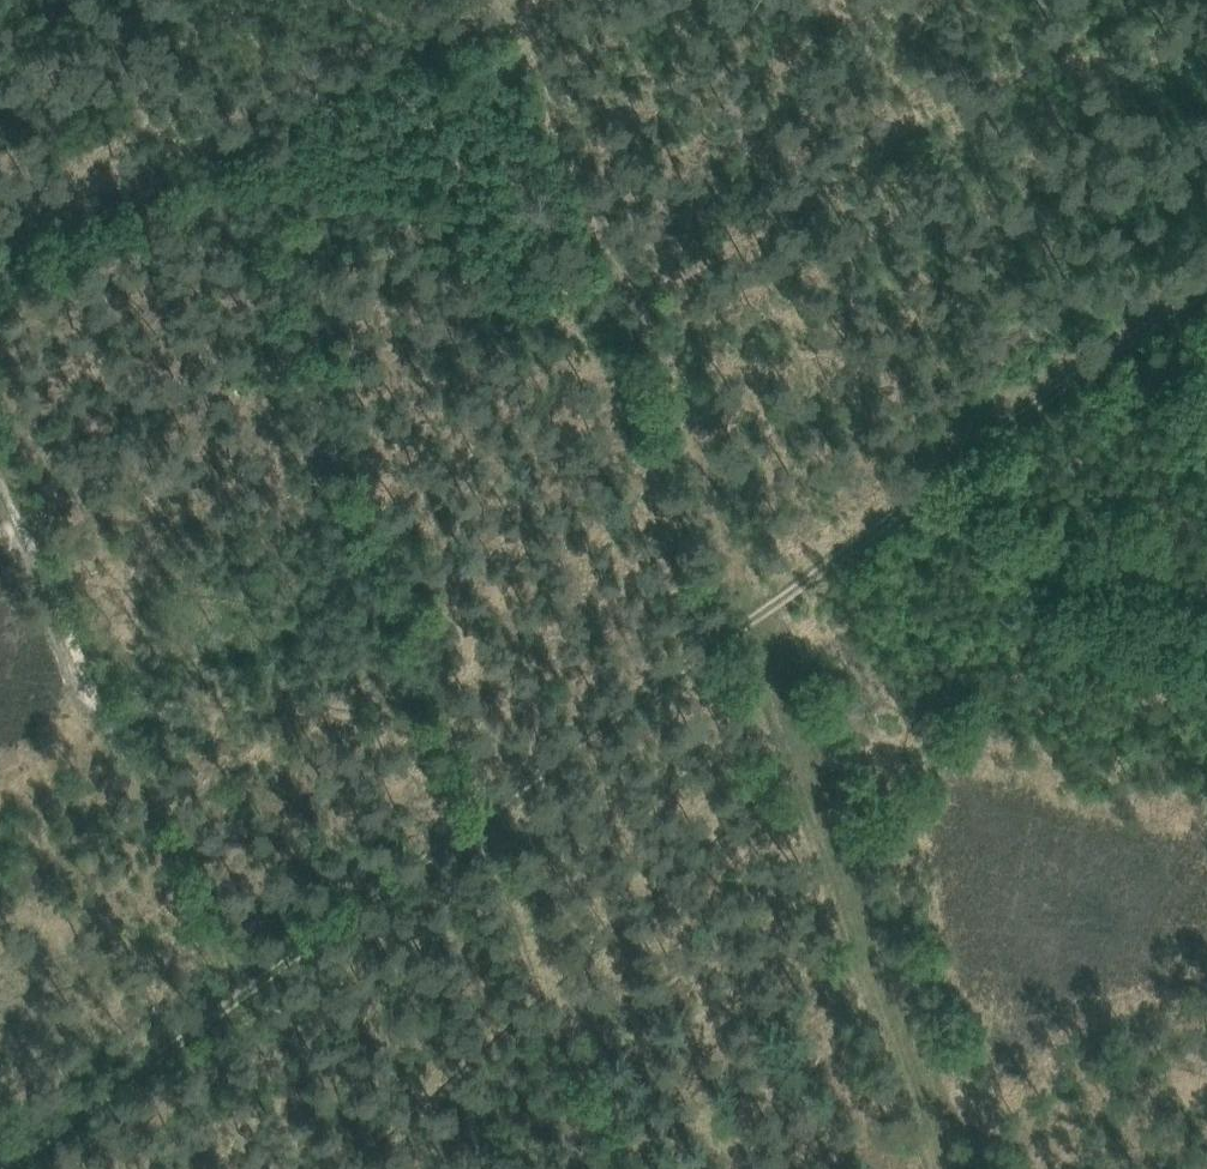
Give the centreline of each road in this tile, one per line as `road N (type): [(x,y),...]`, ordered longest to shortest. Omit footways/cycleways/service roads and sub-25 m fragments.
road 1 (track): [(525,0),(958,1168)]
road 2 (track): [(187,0),(610,1168)]
road 3 (track): [(240,996),(1206,284)]
road 4 (track): [(1155,0),(640,312)]
road 5 (track): [(306,103),(511,0)]

